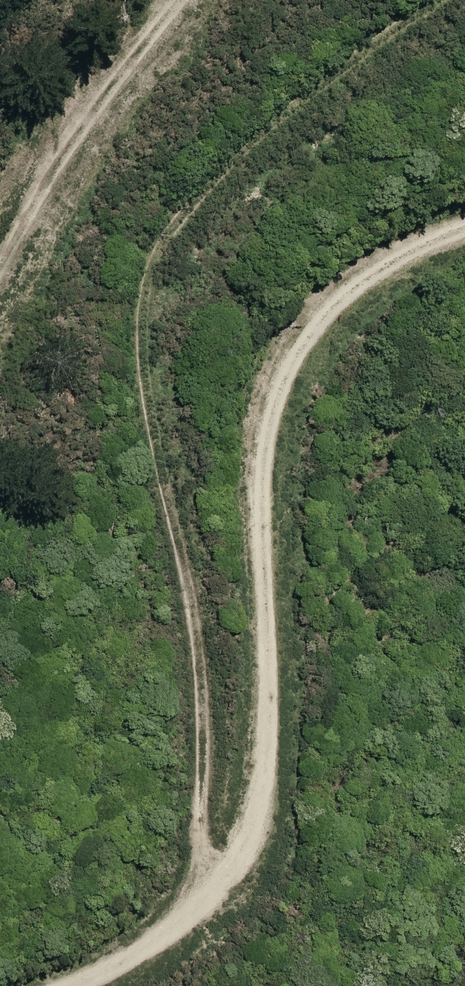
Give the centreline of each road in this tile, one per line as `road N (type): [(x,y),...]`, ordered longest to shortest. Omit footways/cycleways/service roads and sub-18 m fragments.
road 1 (track): [(432,0),(326,74),(238,151),(169,233),(148,291),(155,450),(193,607),(203,765),(199,873),(206,894)]
road 2 (track): [(464,226),(357,307),(288,399),(266,569),(266,769),(224,879),(140,950),(54,985)]
road 3 (track): [(193,0),(98,125),(0,275)]

